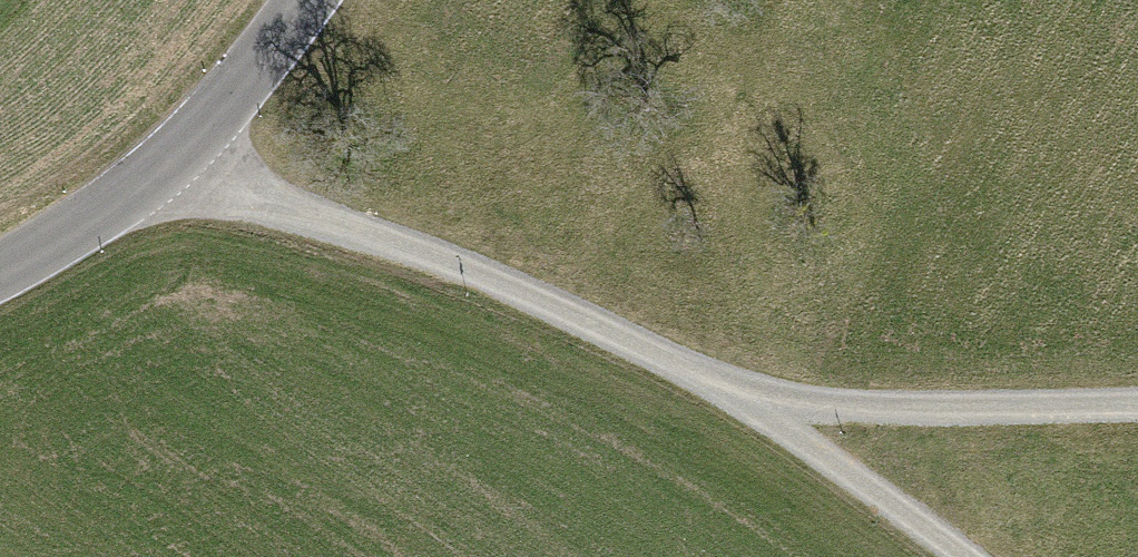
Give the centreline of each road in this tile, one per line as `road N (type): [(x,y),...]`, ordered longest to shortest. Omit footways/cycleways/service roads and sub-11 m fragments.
road 1 (track): [(180,150),(240,191),(488,277),(745,397),(960,556)]
road 2 (tertiary): [(0,268),(180,150),(305,0)]
road 3 (track): [(745,397),(858,406),(1137,403)]

